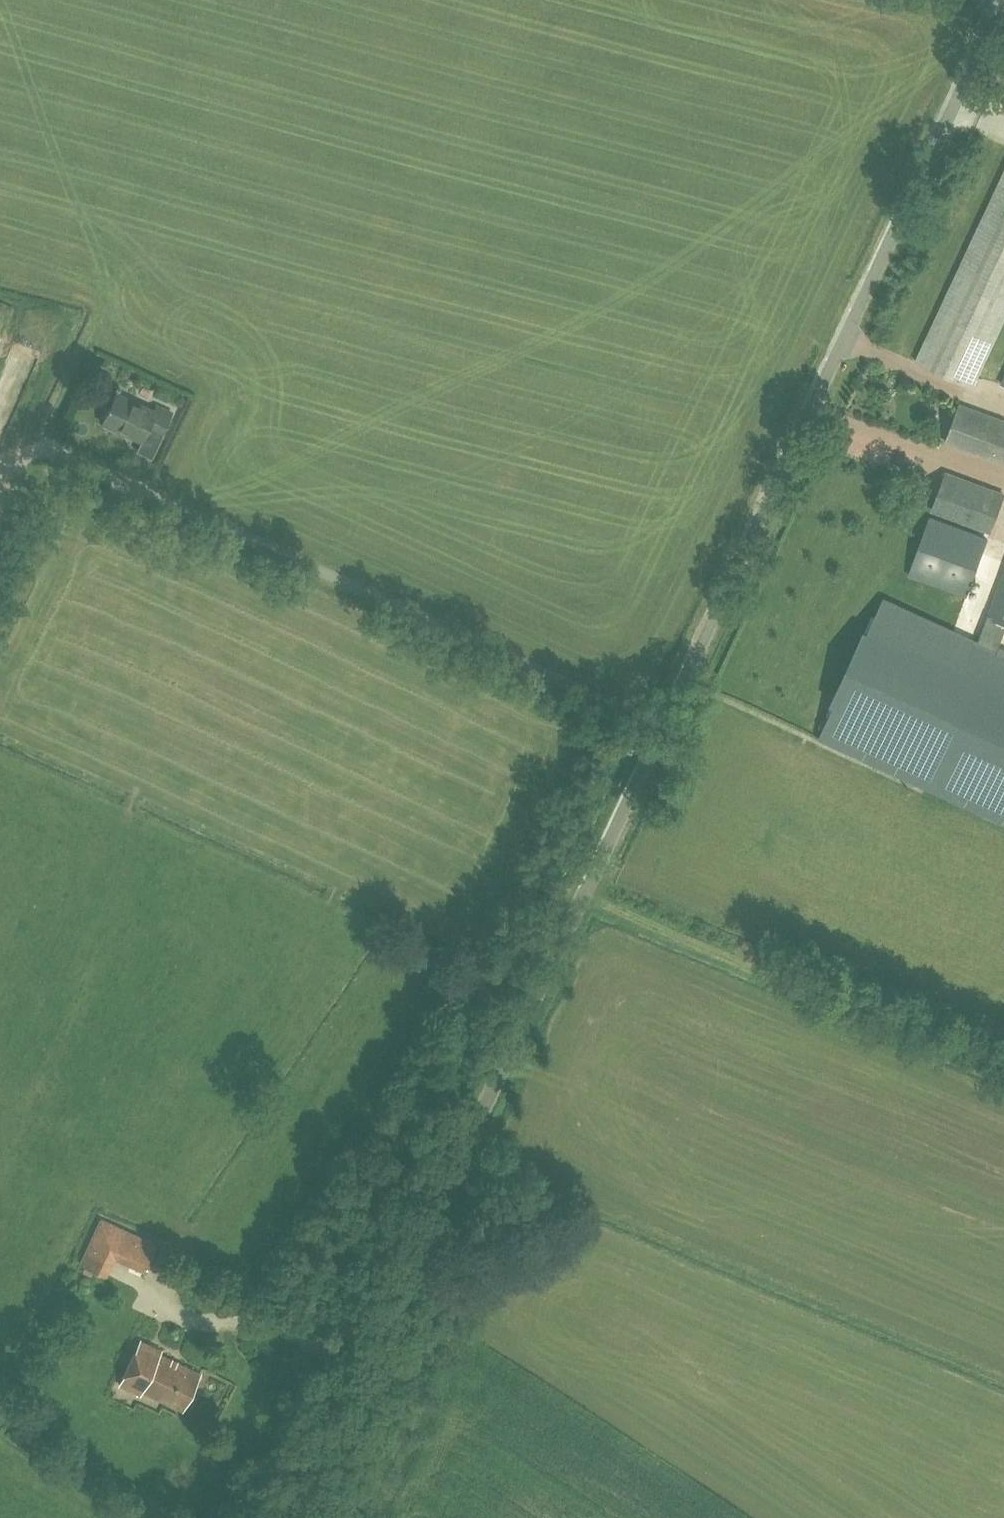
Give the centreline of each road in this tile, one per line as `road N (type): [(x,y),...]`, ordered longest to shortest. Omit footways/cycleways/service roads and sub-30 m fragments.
road 1 (unclassified): [(290,1517),(1000,4)]

